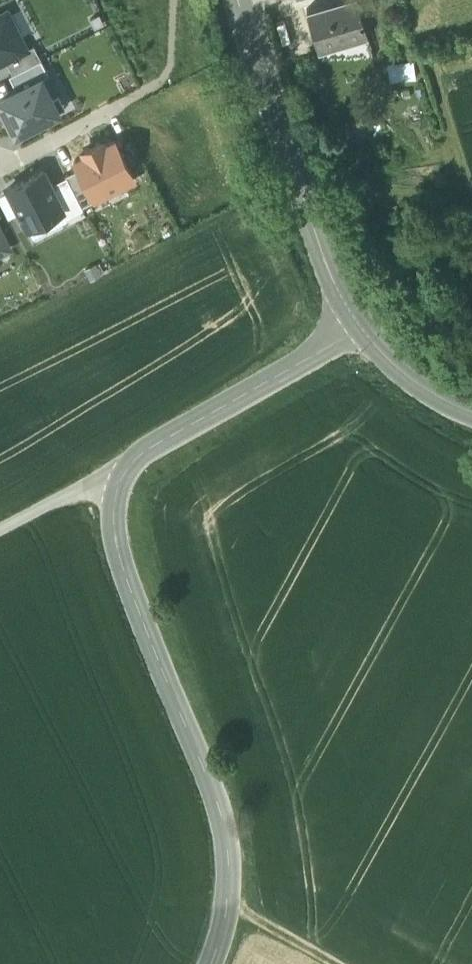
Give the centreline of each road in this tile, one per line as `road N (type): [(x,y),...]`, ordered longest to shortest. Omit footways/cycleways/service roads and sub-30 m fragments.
road 1 (tertiary): [(215,963),(234,909),(234,817),(136,598),(123,558),(120,497),(129,467),(141,457),(366,333)]
road 2 (secondary): [(366,333),(339,286),(238,0)]
road 3 (track): [(129,467),(0,533)]
road 4 (secondary): [(471,417),(430,394),(366,333)]
road 5 (residential): [(0,165),(112,110)]

